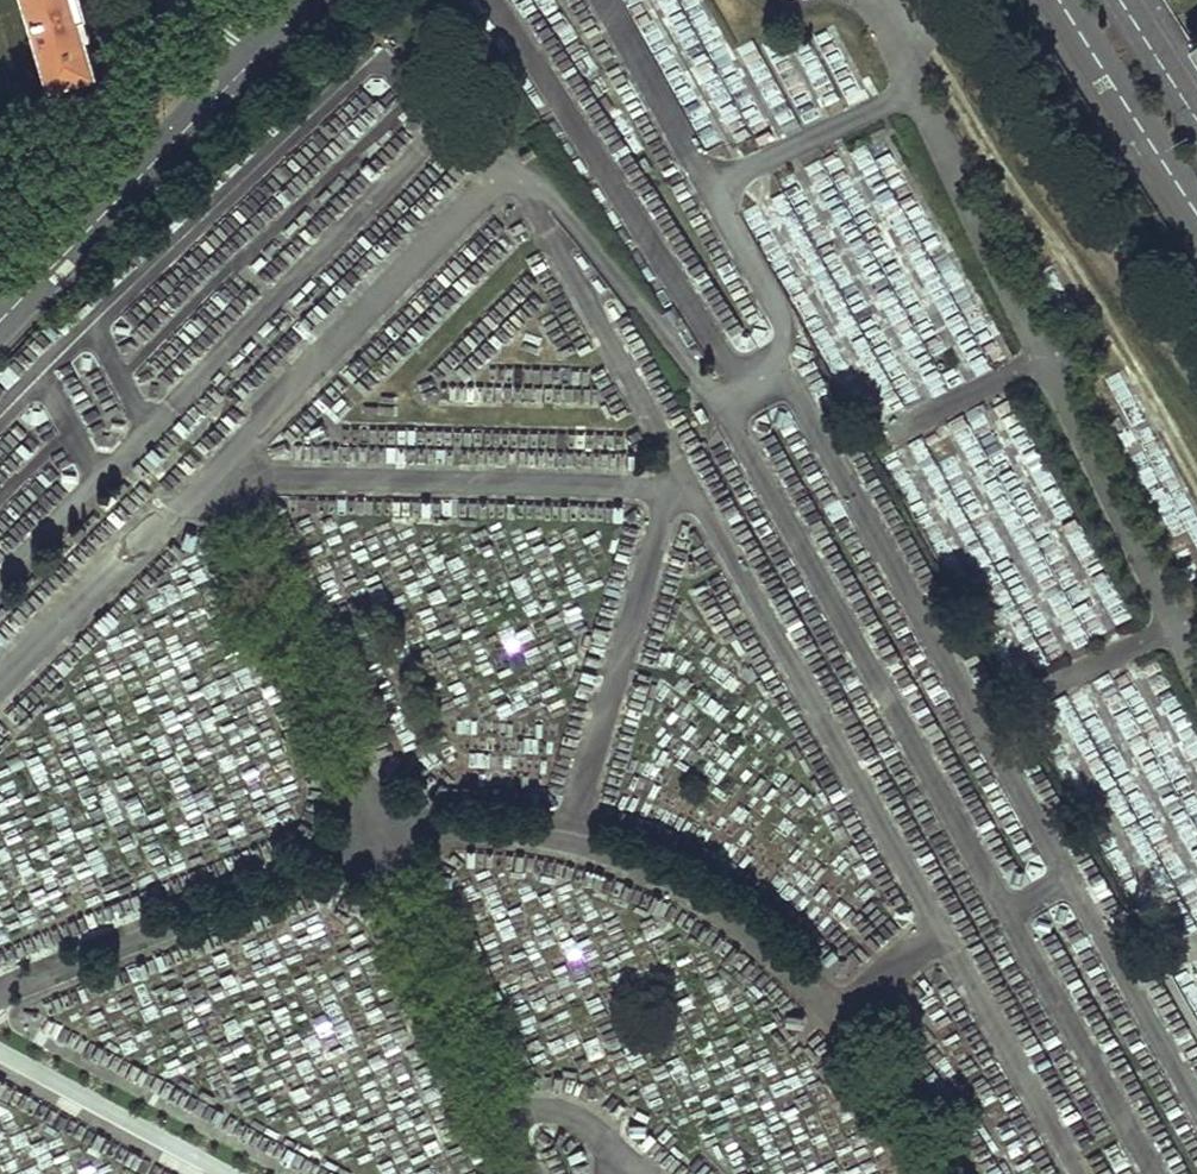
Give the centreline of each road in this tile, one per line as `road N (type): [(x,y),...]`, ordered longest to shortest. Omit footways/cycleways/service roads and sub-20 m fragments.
road 1 (residential): [(0,322),(266,48)]
road 2 (secondary): [(1060,0),(1196,212)]
road 3 (secondary): [(1196,121),(1117,0)]

